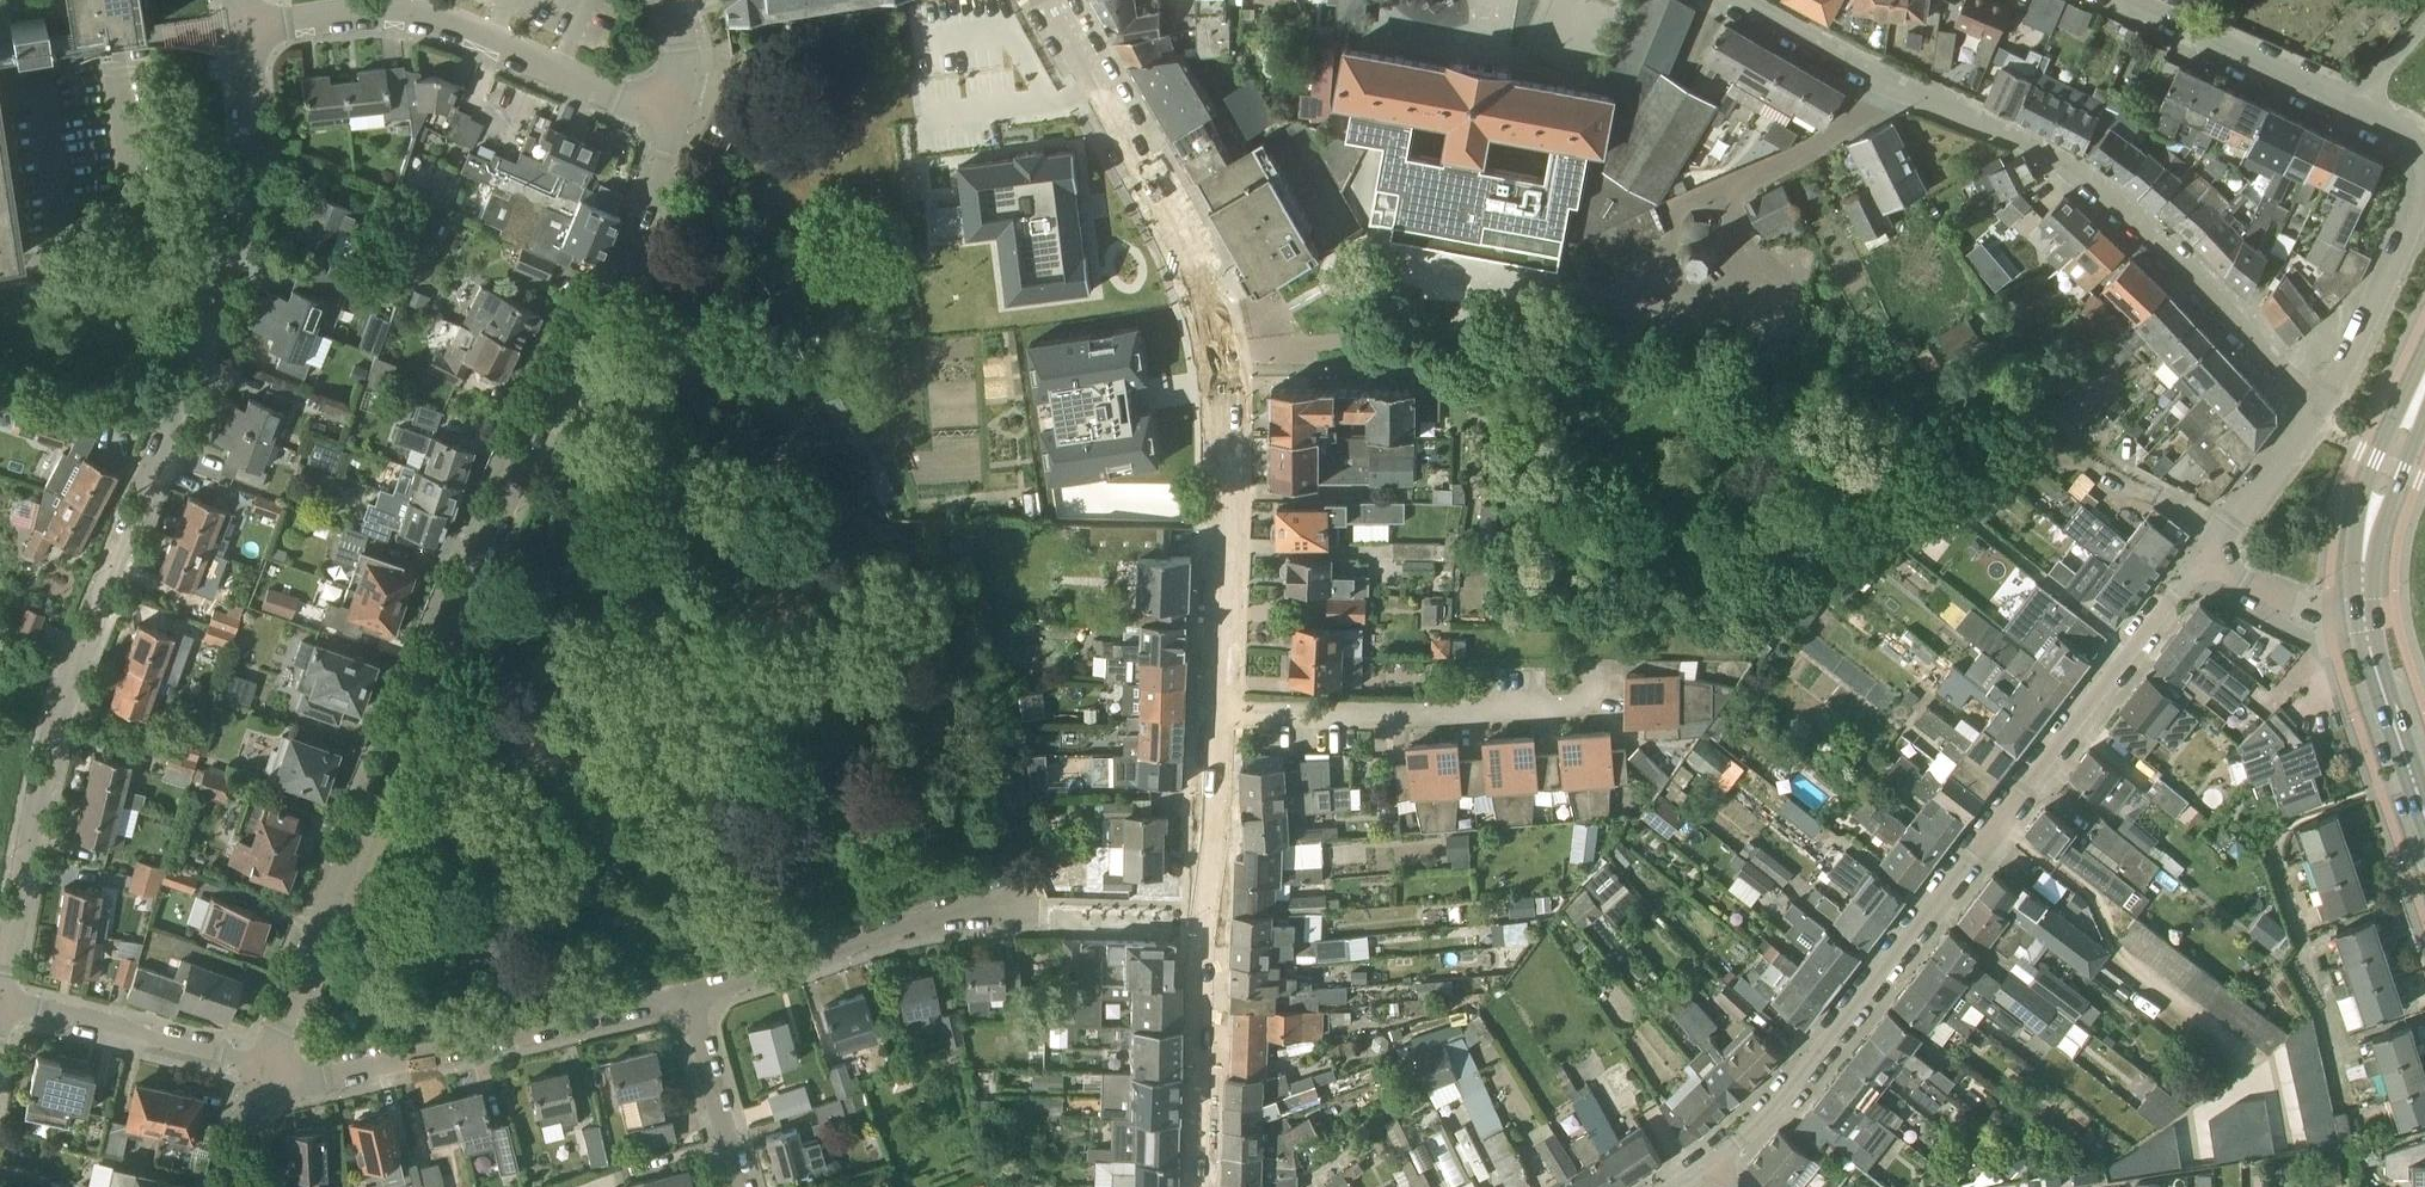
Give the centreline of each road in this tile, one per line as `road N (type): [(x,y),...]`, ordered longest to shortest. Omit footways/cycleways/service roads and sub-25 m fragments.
road 1 (residential): [(262,1074),(292,984),(675,128)]
road 2 (residential): [(1714,1168),(1763,1127),(2204,556)]
road 3 (tertiary): [(1221,712),(1231,434),(1213,308),(1050,0)]
road 4 (residential): [(0,995),(46,741),(216,304)]
road 5 (residential): [(1874,78),(2084,176),(2316,415)]
road 6 (tertiary): [(1207,1186),(1221,712)]
road 7 (residential): [(675,128),(464,31),(373,15),(243,33)]
road 8 (residential): [(262,1074),(363,1084),(683,996)]
road 9 (residential): [(1596,660),(1596,686),(1576,708),(1221,712)]
road 10 (residential): [(683,996),(956,920),(1044,918)]
road 11 (residential): [(216,304),(229,272),(245,166),(243,33)]
road 12 (residential): [(0,1008),(262,1074)]
road 13 (residential): [(2363,108),(2127,0)]
road 14 (residential): [(1678,207),(1833,145),(1874,78)]
road 15 (residential): [(2316,415),(2424,196)]
road 16 (secondary): [(2364,613),(2372,514),(2424,387)]
road 17 (secondary): [(2424,811),(2364,613)]
road 18 (residential): [(735,1186),(683,996)]
road 19 (residential): [(2204,556),(2316,415)]
road 20 (residential): [(2364,613),(2309,607),(2204,556)]
road 21 (residential): [(1732,0),(1874,78)]
road 22 (residential): [(675,128),(686,44),(668,0)]

